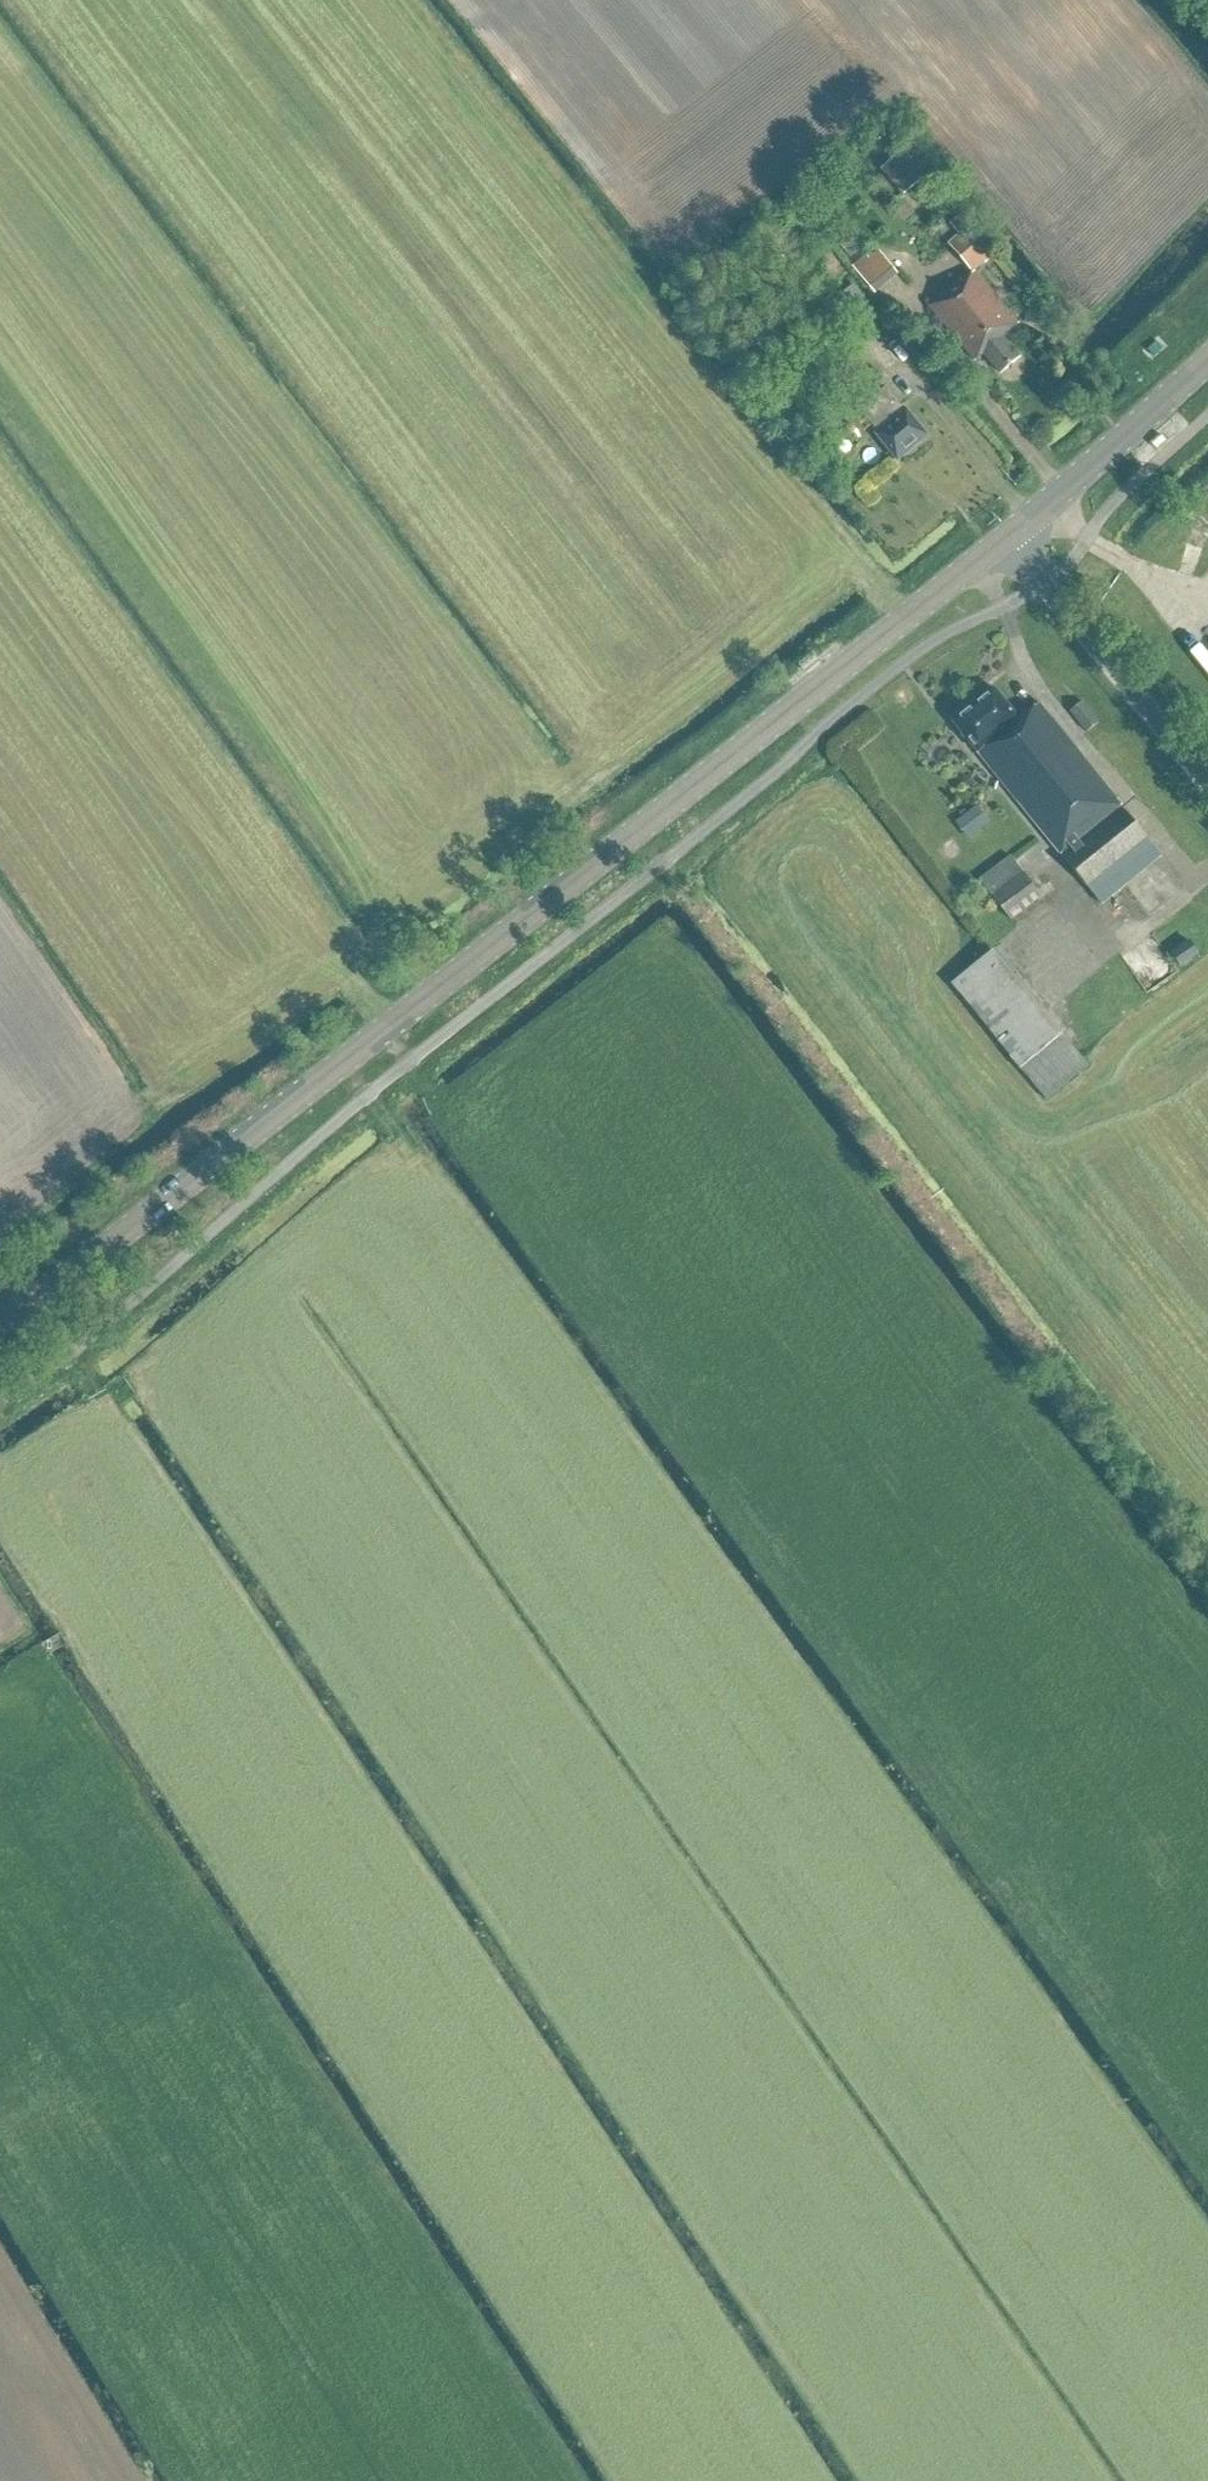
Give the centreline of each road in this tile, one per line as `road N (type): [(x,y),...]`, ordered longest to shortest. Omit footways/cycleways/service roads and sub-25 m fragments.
road 1 (secondary): [(1006,536),(207,1169),(0,1321)]
road 2 (tertiary): [(1207,787),(1006,536)]
road 3 (secondary): [(1207,361),(1006,536)]

